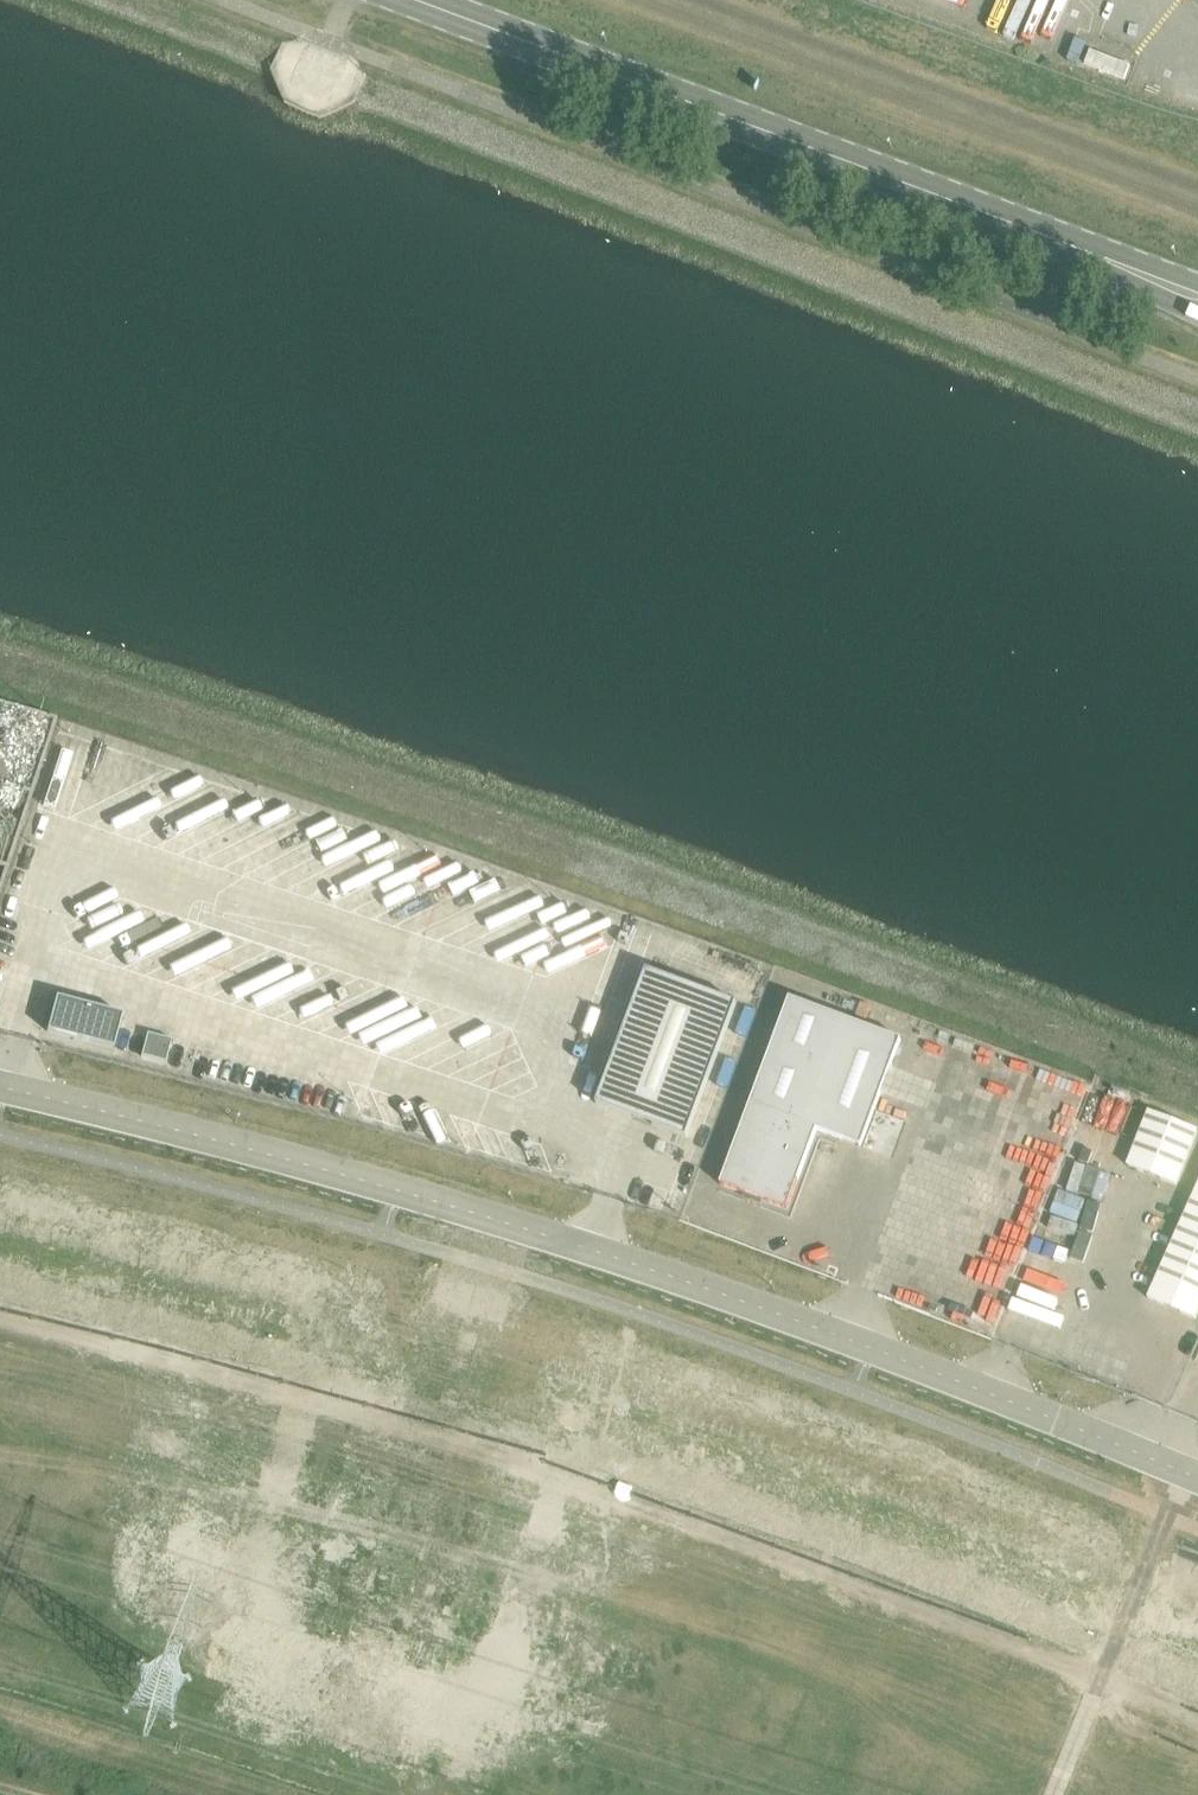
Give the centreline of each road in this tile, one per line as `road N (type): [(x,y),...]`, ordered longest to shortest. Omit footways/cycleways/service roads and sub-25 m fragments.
road 1 (unclassified): [(1197,1479),(652,1270),(361,1180),(0,1087)]
road 2 (unclassified): [(1025,228),(414,0)]
road 3 (unclassified): [(1025,228),(1197,316)]
road 4 (unclassified): [(1197,289),(1025,228)]

